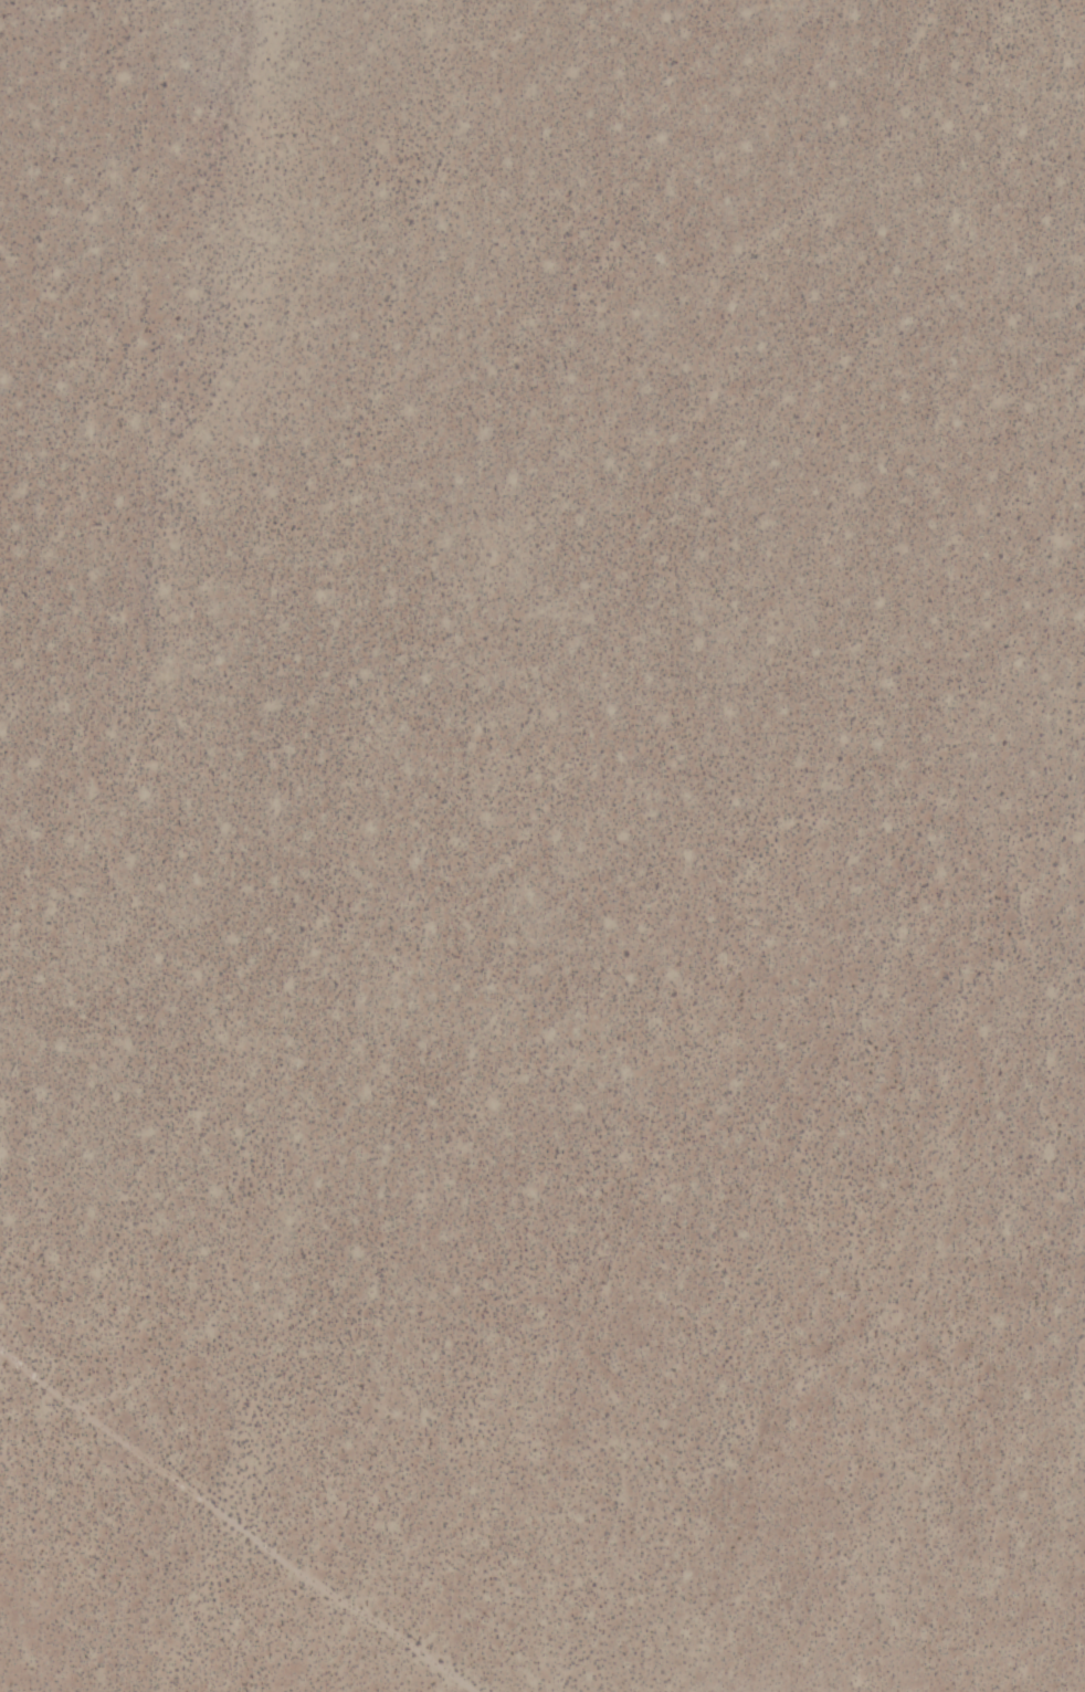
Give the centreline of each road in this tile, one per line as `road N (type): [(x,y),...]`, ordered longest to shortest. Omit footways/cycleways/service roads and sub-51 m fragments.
road 1 (track): [(0,1353),(469,1691)]

